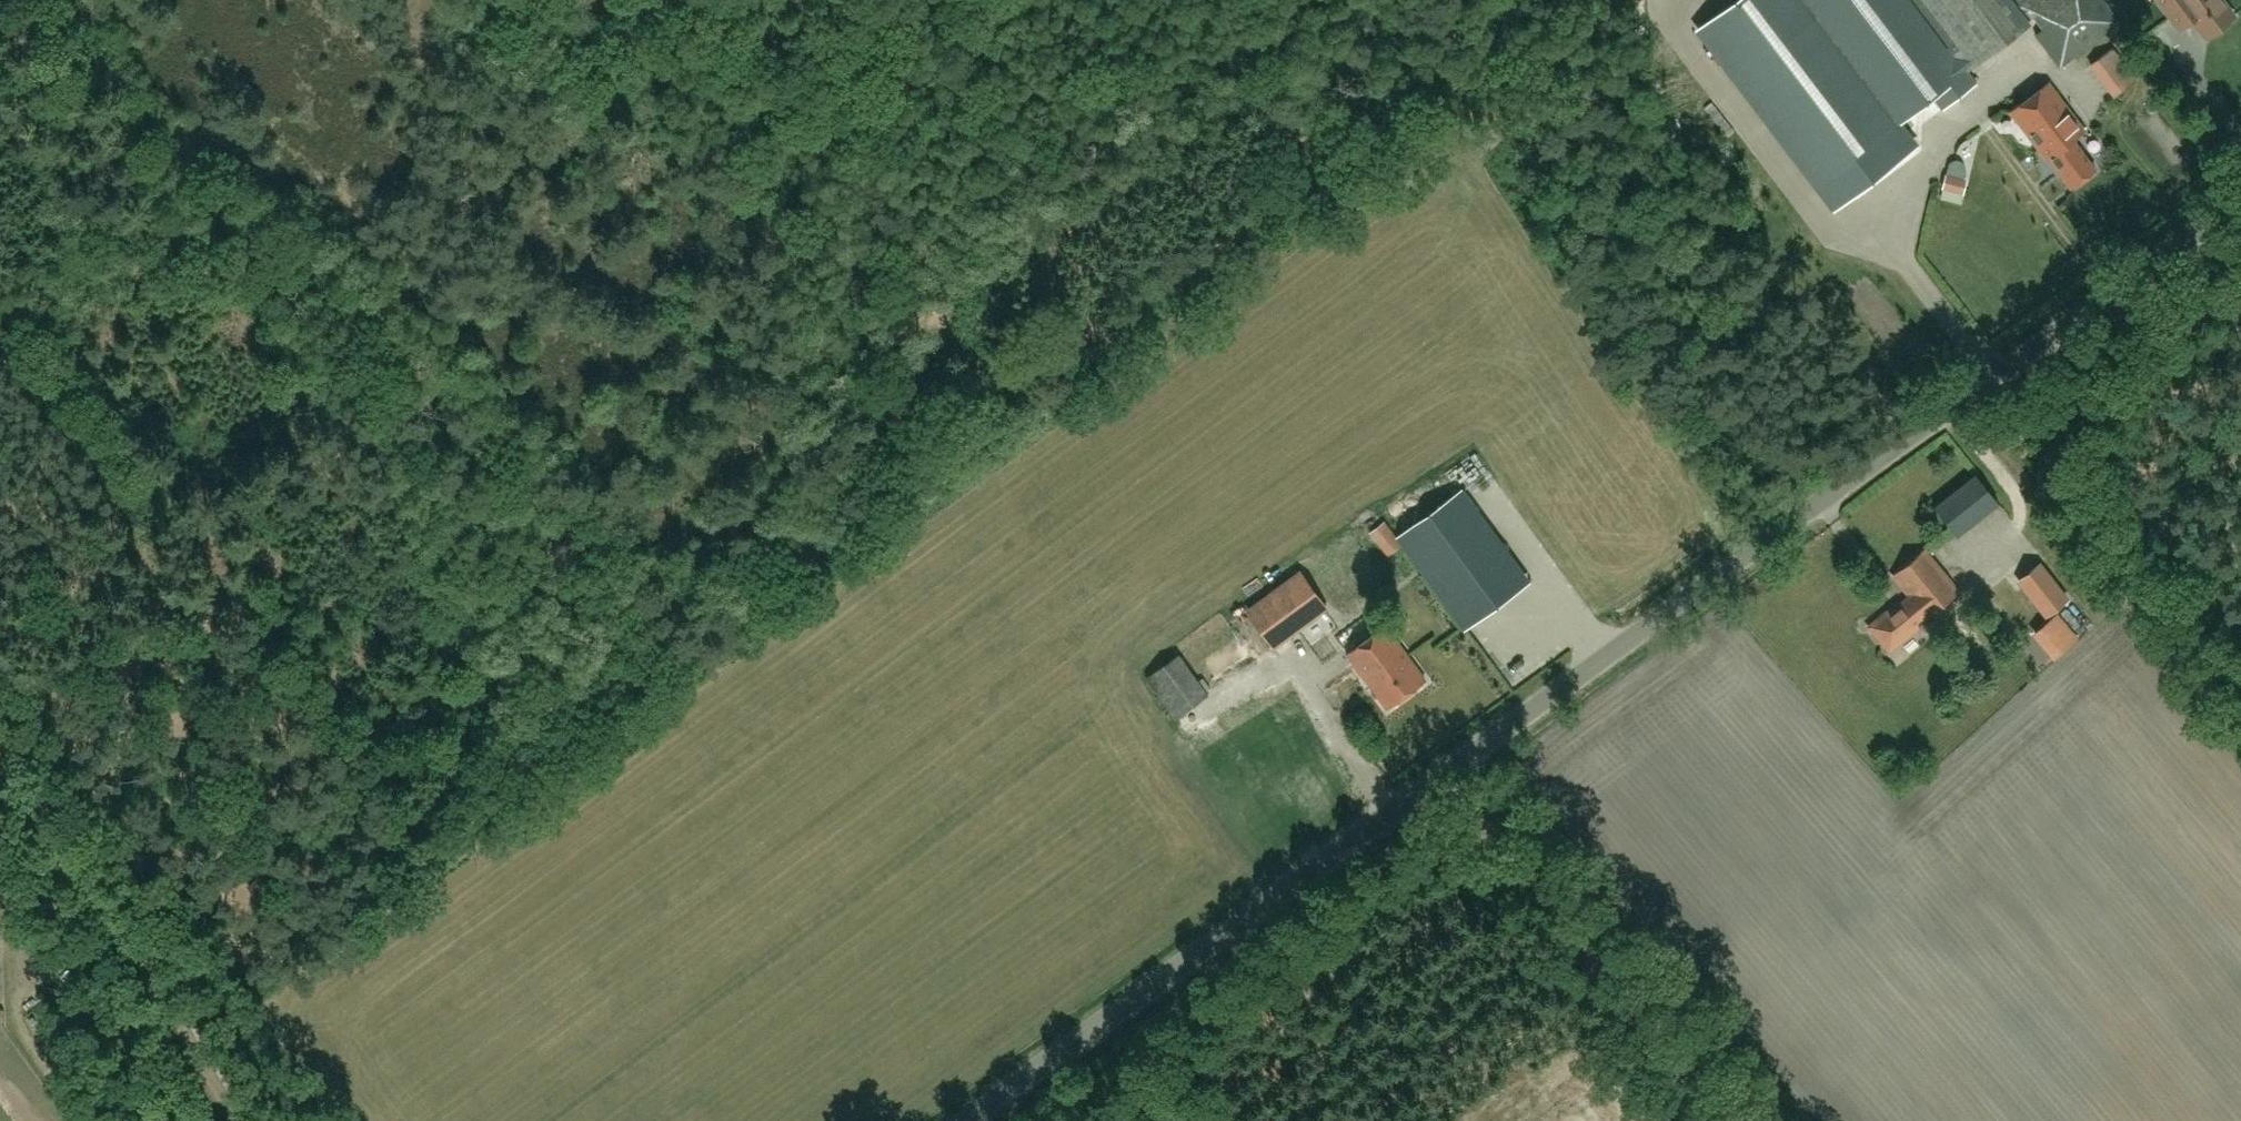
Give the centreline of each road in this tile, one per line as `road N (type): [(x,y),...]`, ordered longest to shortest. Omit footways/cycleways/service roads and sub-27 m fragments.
road 1 (tertiary): [(965,1120),(2240,202)]
road 2 (track): [(1440,775),(1728,1120)]
road 3 (track): [(219,1120),(114,935),(0,775)]

